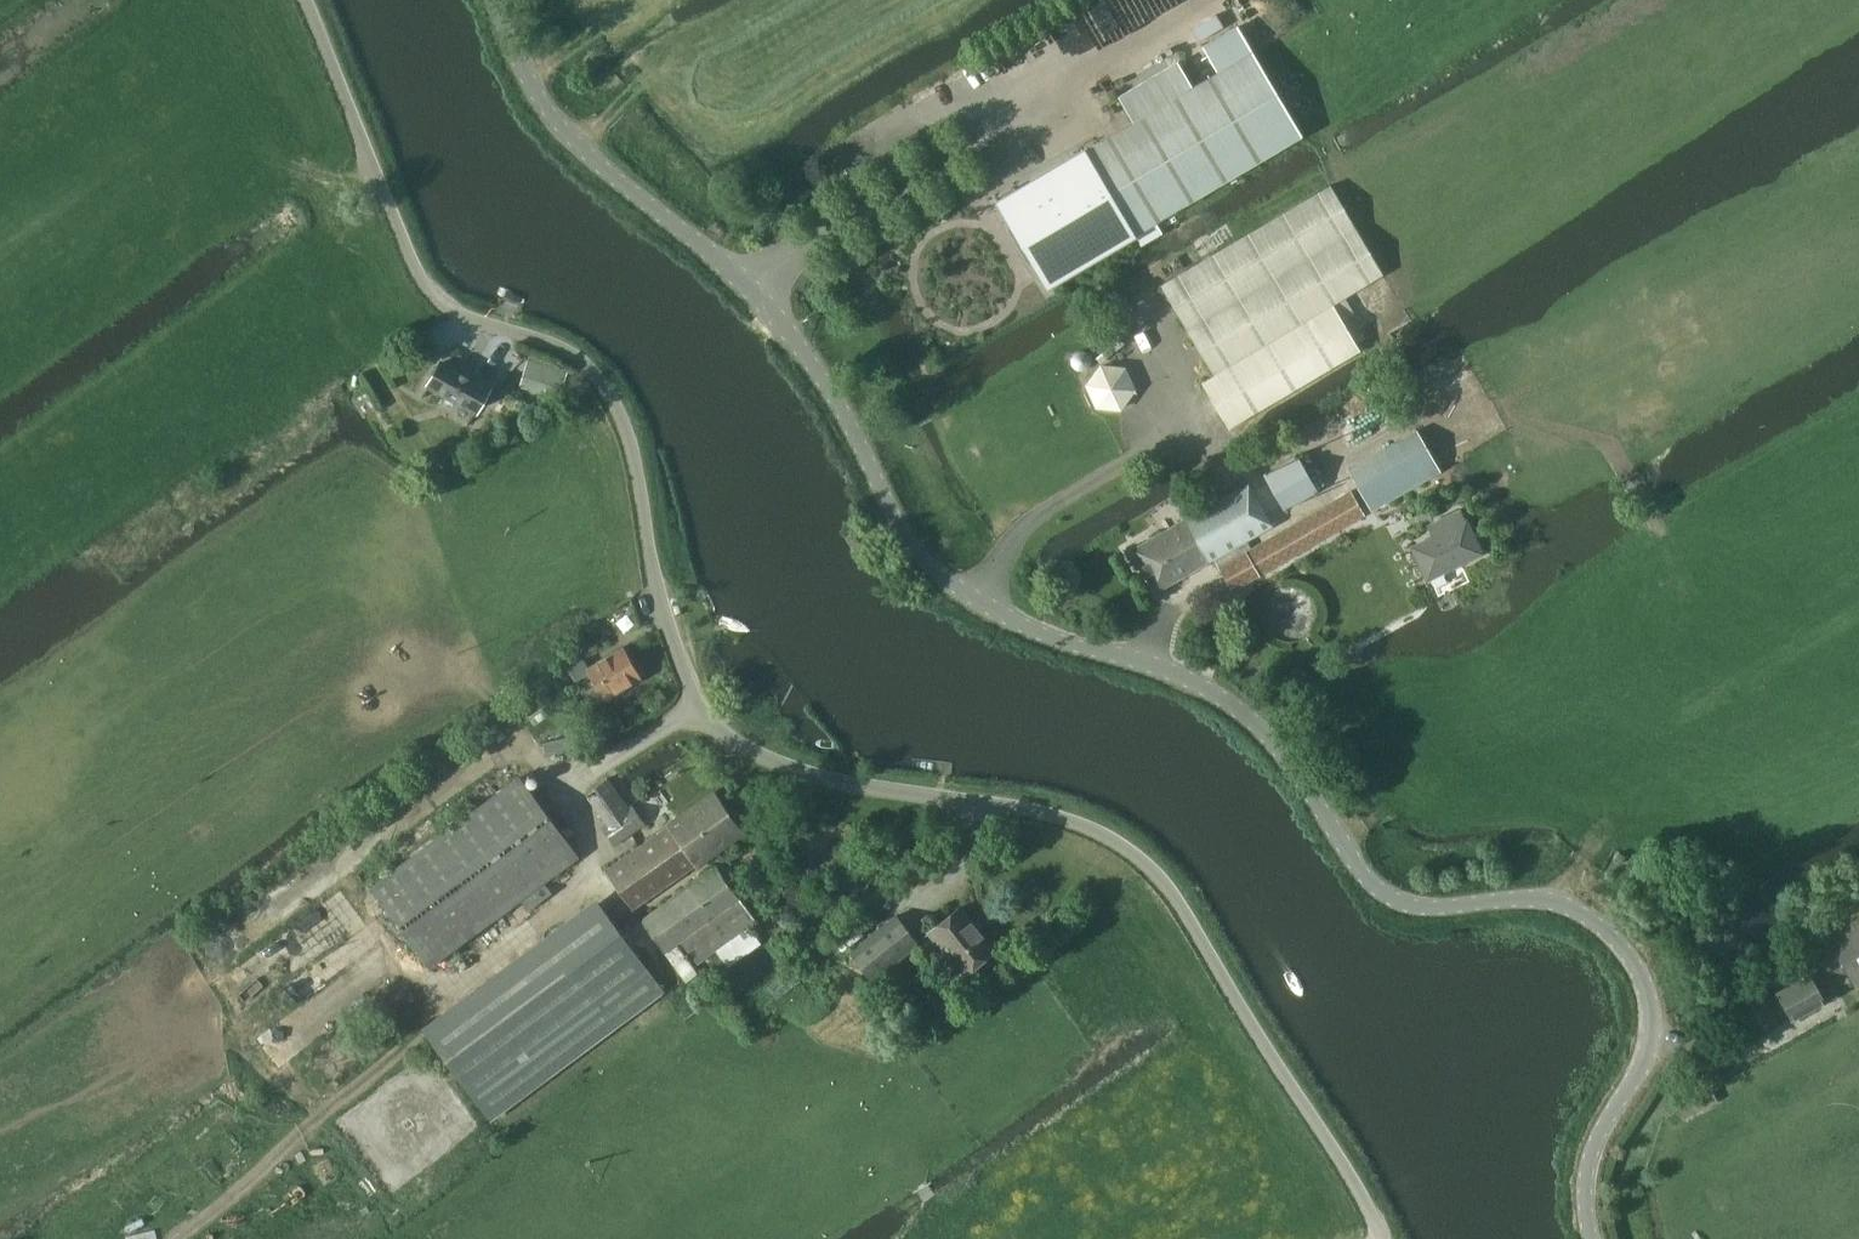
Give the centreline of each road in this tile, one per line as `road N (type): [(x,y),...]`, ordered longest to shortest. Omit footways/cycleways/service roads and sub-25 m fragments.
road 1 (unclassified): [(1592,1238),(1583,1177),(1590,1147),(1603,1108),(1637,1055),(1647,1011),(1643,965),(1626,939),(1571,901),(1421,904),(1389,892),(1263,711),(1183,668),(1077,641),(952,581),(895,512),(778,312),(557,118),(499,0)]
road 2 (unclassified): [(1384,1238),(1198,934),(1130,854),(1019,811),(787,771),(731,744),(688,700),(658,606),(630,433),(613,398),(583,360),(444,303),(426,285),(305,0)]
road 3 (track): [(170,1238),(402,1046)]

